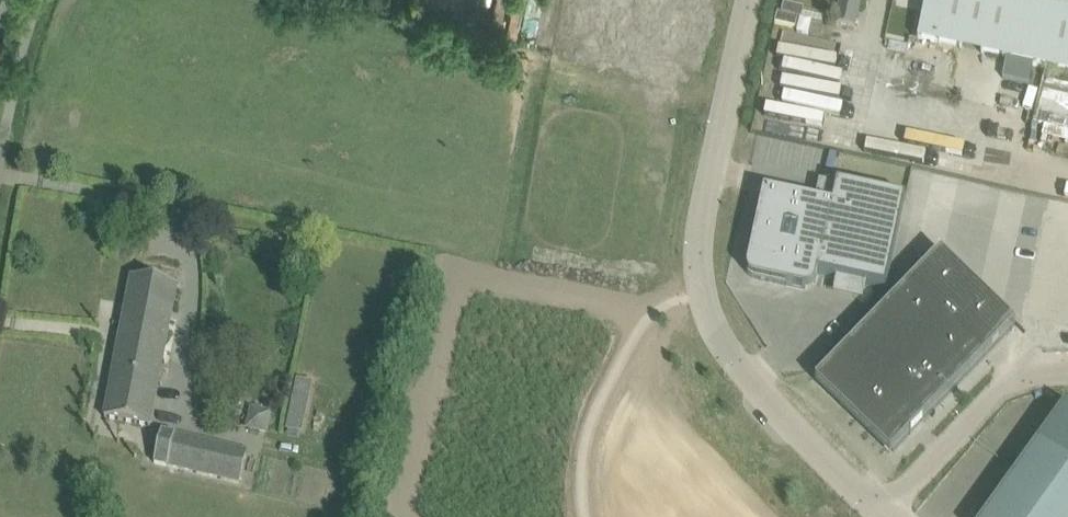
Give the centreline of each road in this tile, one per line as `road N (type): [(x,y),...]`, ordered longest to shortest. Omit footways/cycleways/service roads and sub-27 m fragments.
road 1 (unclassified): [(765,0),(699,275),(717,322),(772,407),(891,516)]

